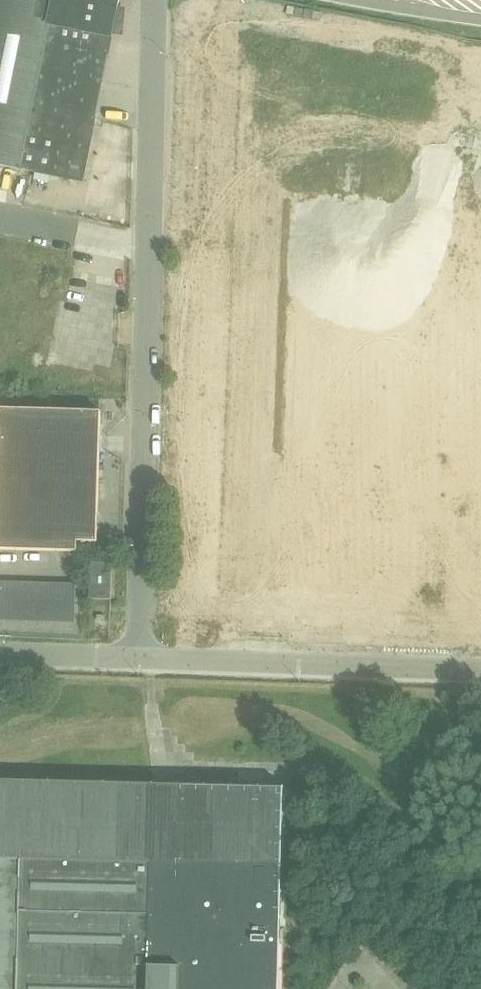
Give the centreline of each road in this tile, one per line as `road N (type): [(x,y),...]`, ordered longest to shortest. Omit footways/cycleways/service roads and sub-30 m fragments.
road 1 (unclassified): [(139,657),(152,0)]
road 2 (unclassified): [(480,671),(139,657)]
road 3 (unclassified): [(139,657),(0,654)]

